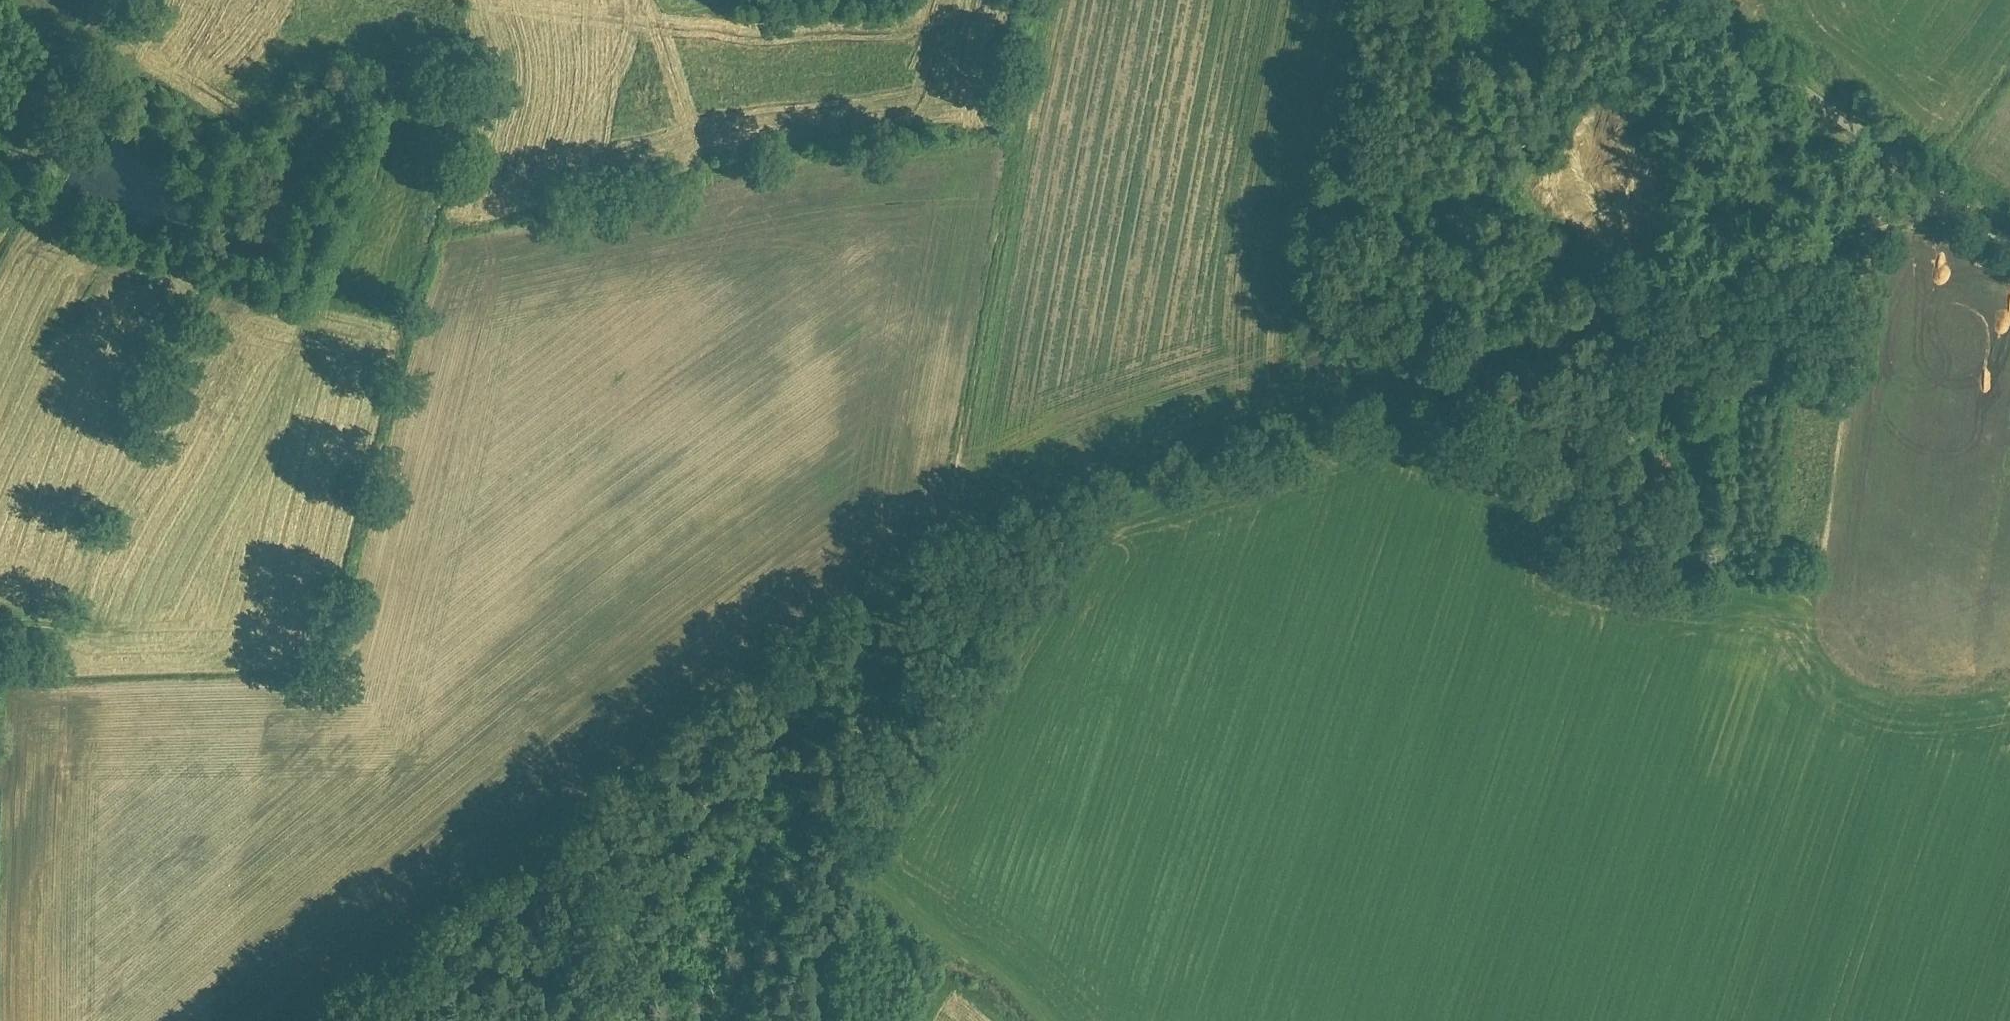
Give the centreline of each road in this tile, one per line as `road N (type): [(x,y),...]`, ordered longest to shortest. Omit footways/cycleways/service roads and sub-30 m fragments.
road 1 (track): [(1943,200),(1830,241),(1635,281),(1479,361),(1117,476),(975,542),(800,653),(338,1020)]
road 2 (residential): [(1660,0),(2009,240)]
road 3 (track): [(0,262),(155,0)]

